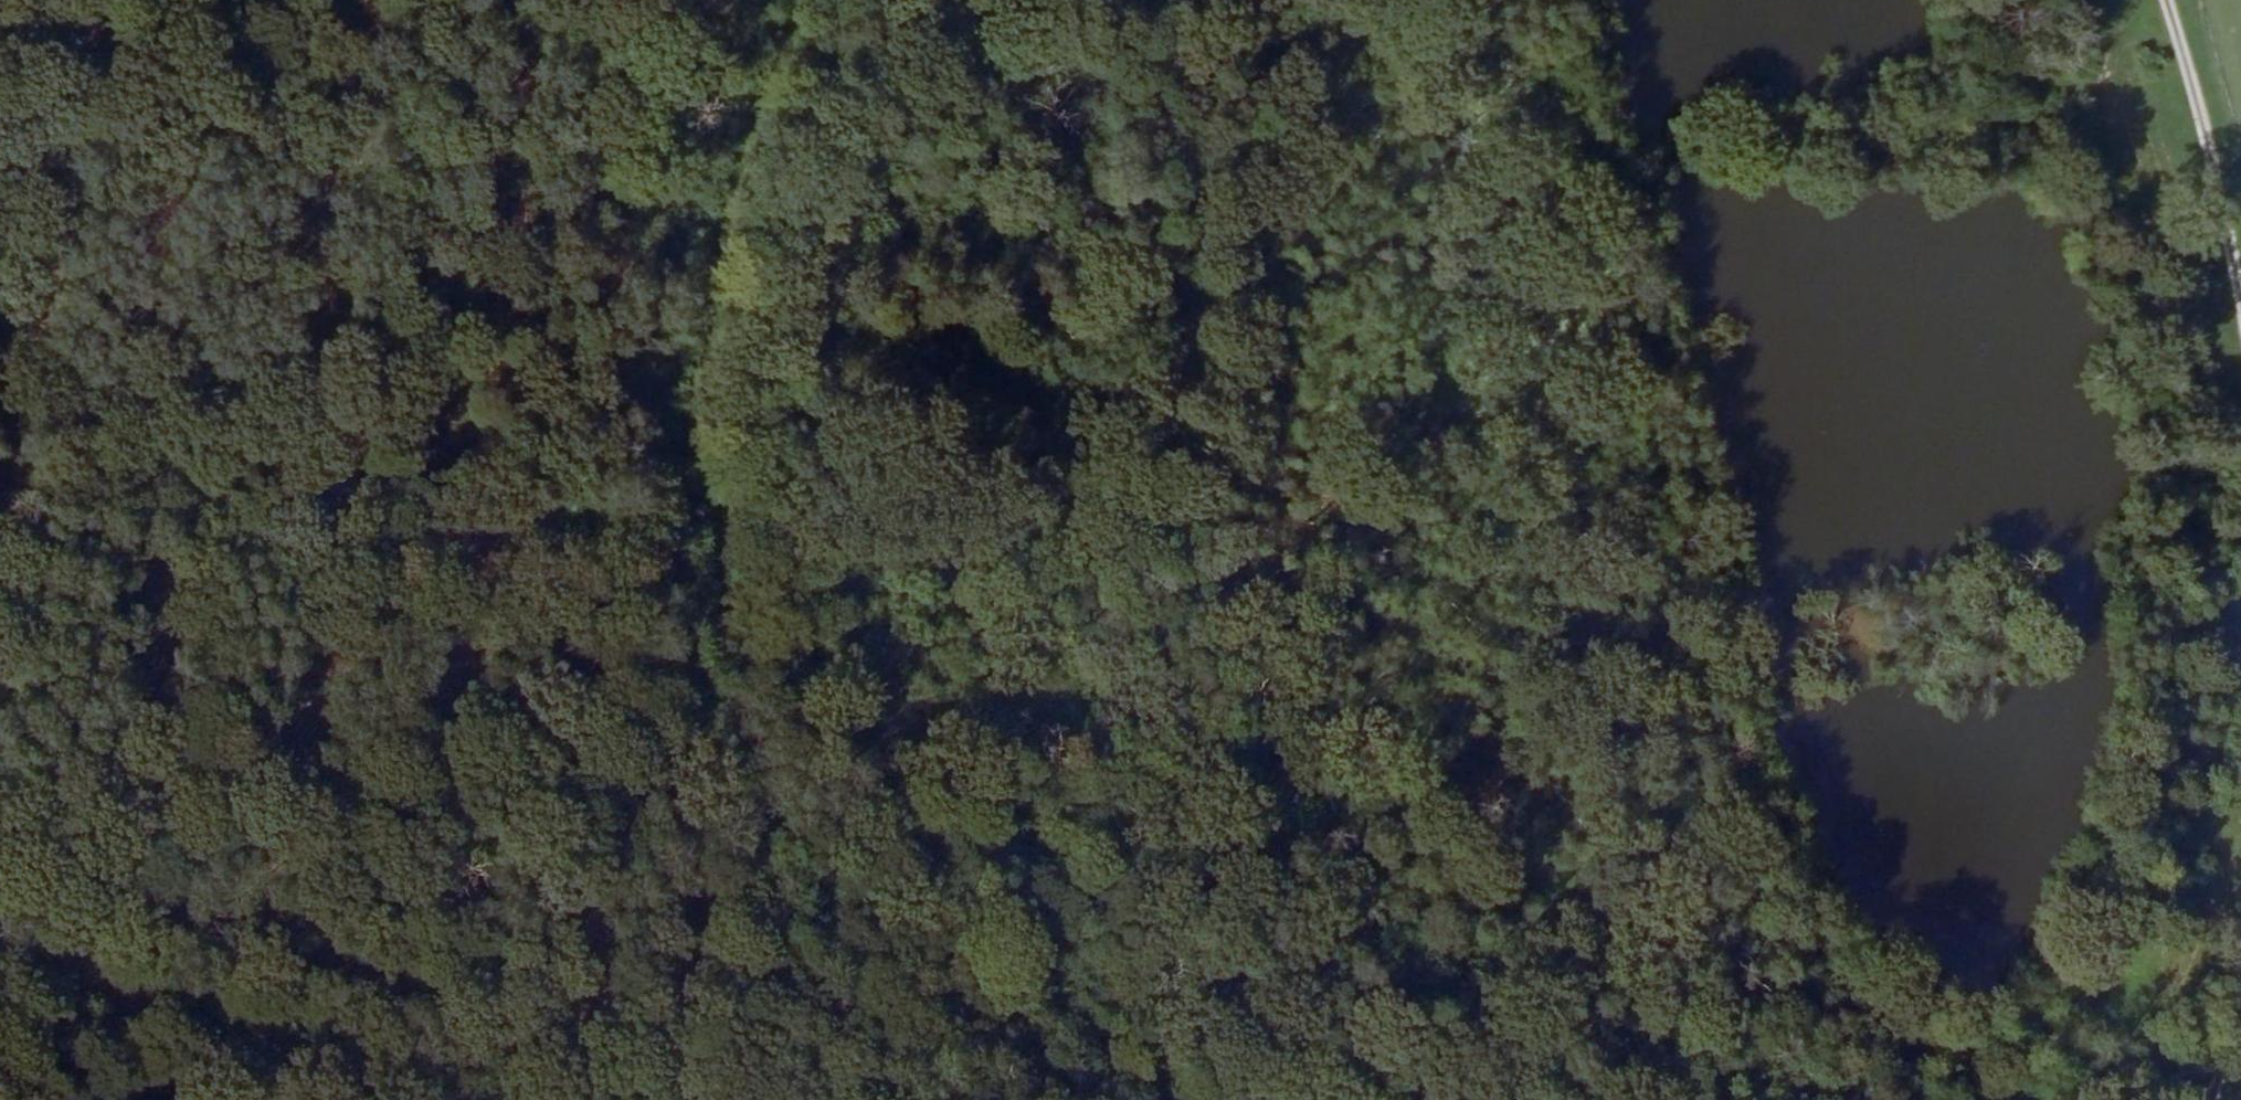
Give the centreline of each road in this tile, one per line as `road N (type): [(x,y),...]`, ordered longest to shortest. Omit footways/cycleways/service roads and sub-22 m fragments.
road 1 (track): [(534,1099),(0,943)]
road 2 (unclassified): [(2158,0),(2220,219),(2240,343)]
road 3 (unclassified): [(2240,975),(2207,1099)]

